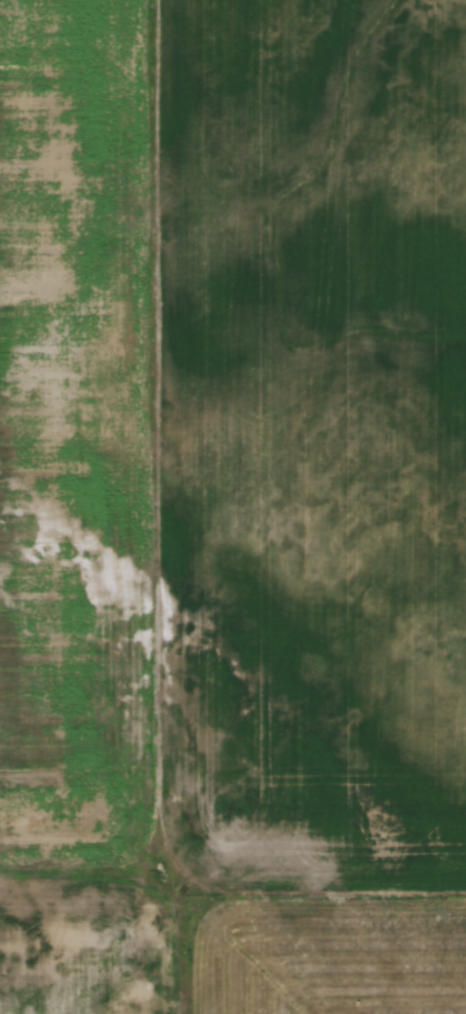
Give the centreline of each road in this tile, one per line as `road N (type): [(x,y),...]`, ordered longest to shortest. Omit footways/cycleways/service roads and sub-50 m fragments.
road 1 (track): [(0,879),(465,887)]

